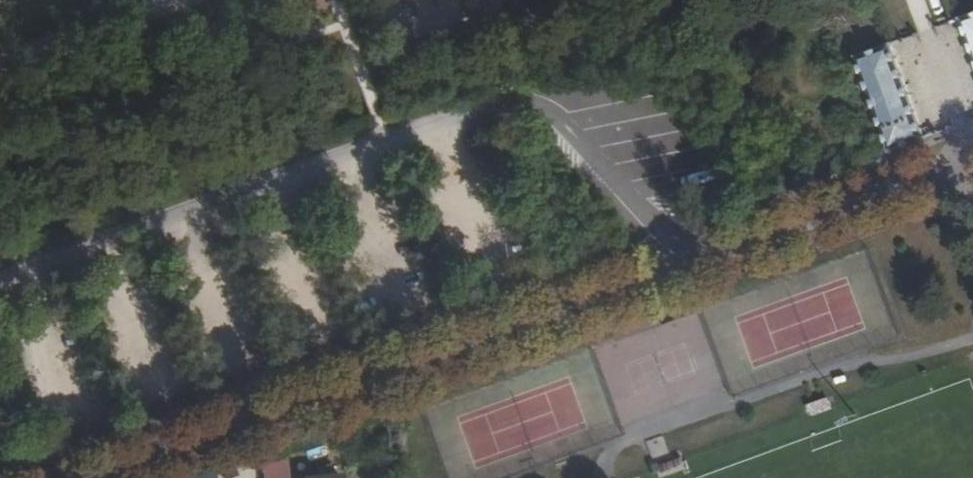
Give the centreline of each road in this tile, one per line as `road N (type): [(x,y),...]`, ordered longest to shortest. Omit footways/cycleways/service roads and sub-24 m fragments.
road 1 (unclassified): [(689,264),(972,170)]

